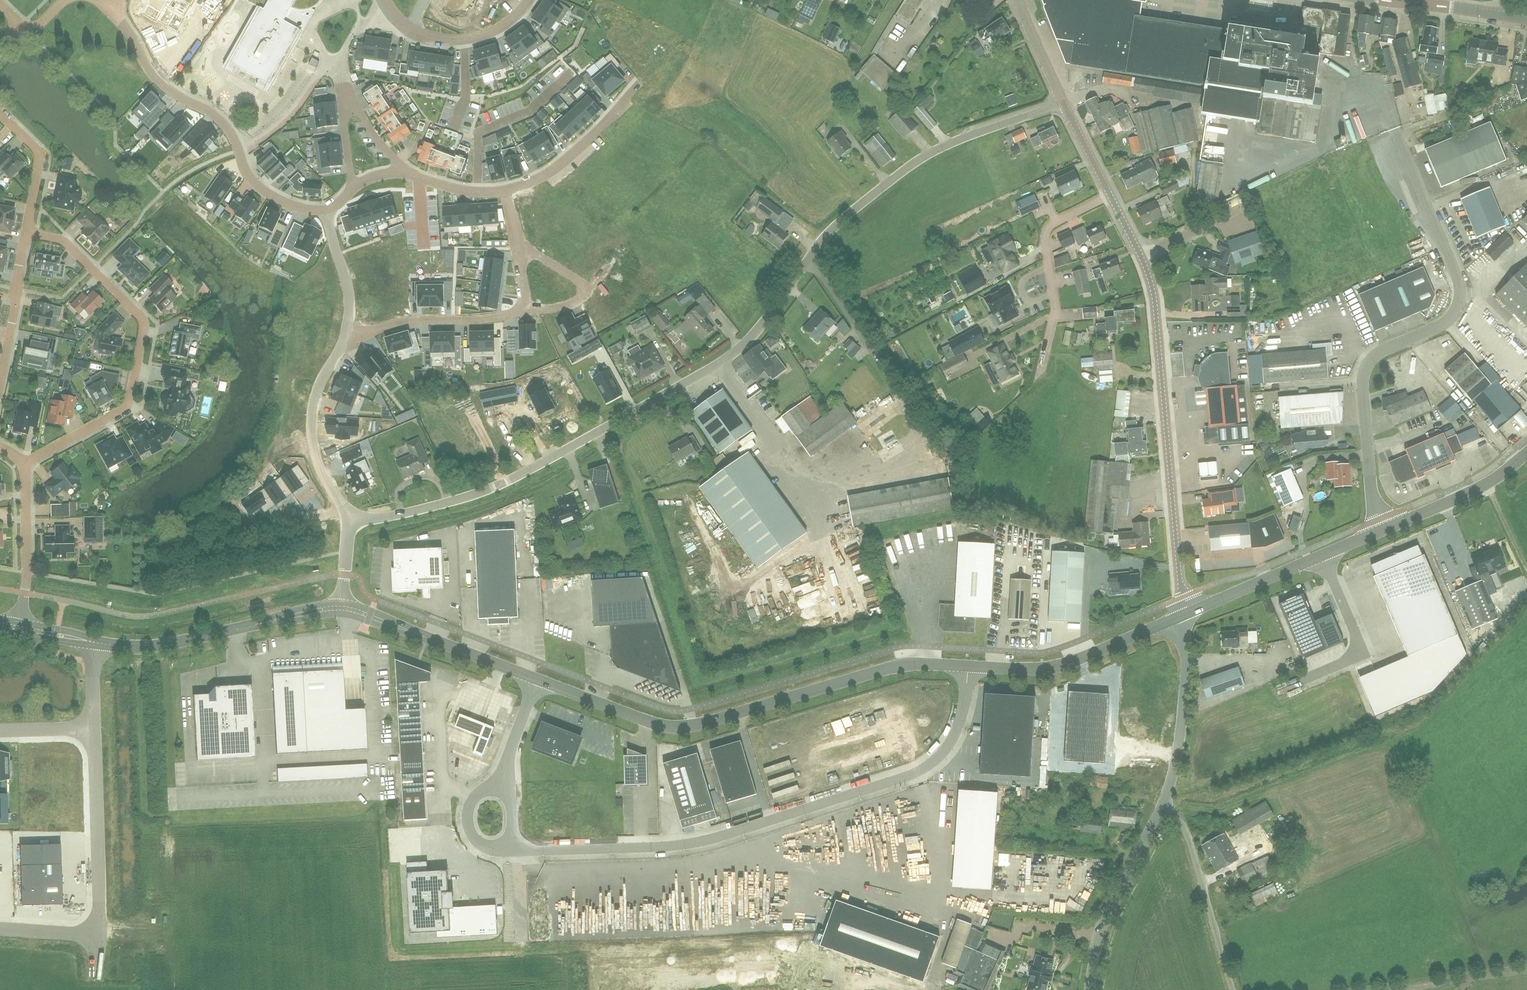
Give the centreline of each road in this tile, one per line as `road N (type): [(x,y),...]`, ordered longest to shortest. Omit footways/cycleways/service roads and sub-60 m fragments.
road 1 (residential): [(357,522),(501,484),(704,372),(761,326),(820,244),(887,183),(954,142),(1064,103)]
road 2 (unclassified): [(968,667),(952,743),(918,772),(699,842),(519,850),(507,839)]
road 3 (unclassified): [(1384,530),(1372,494),(1362,380),(1382,350),(1453,316),(1458,294),(1393,129)]
road 4 (primary): [(968,667),(900,665),(674,728),(535,679)]
road 5 (residential): [(1185,614),(1155,306),(1141,256)]
road 6 (residential): [(23,465),(127,406),(144,325),(62,241),(25,233)]
road 7 (residential): [(327,210),(295,206),(259,188),(231,132),(158,82),(111,11)]
road 8 (primary): [(1185,614),(1058,666),(968,667)]
road 9 (residential): [(1110,196),(1047,231),(1056,303),(1040,375)]
road 10 (primary): [(1384,530),(1185,614)]
road 11 (unclassified): [(96,730),(97,934)]
road 12 (residential): [(353,188),(345,89),(406,173)]
road 13 (residential): [(1233,989),(1183,824),(1163,808)]
road 14 (residential): [(351,328),(319,386),(313,419),(321,469),(346,509)]
road 15 (residential): [(1089,989),(1106,913),(1163,808)]
road 16 (residential): [(1163,808),(1179,745),(1185,614)]
road 17 (residential): [(525,310),(351,328)]
road 18 (residential): [(506,189),(563,165),(639,84)]
road 19 (primary): [(1526,453),(1487,484),(1384,530)]
road 20 (residential): [(20,623),(23,465)]
road 21 (primary): [(250,626),(154,646),(96,643)]
road 22 (residential): [(0,385),(25,233)]
road 23 (residential): [(25,233),(39,162),(35,146),(0,113)]
road 24 (residential): [(528,0),(499,29),(465,39),(410,27)]
road 25 (residential): [(327,210),(351,292),(351,328)]

